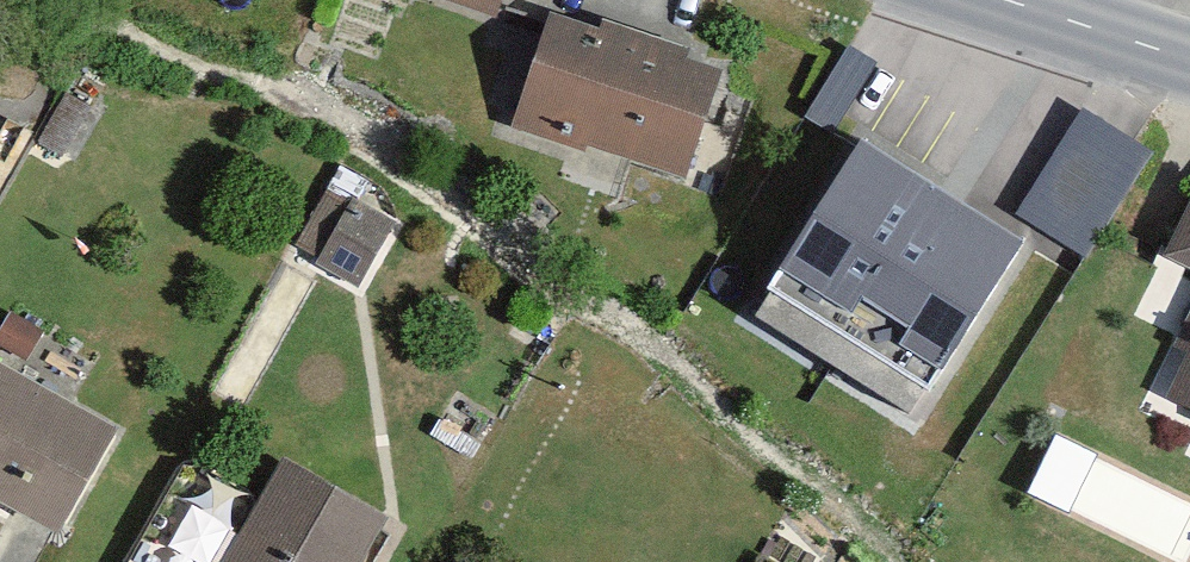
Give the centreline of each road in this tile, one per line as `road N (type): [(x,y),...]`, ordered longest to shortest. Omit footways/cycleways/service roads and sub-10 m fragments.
road 1 (secondary): [(1189,50),(1029,0)]

